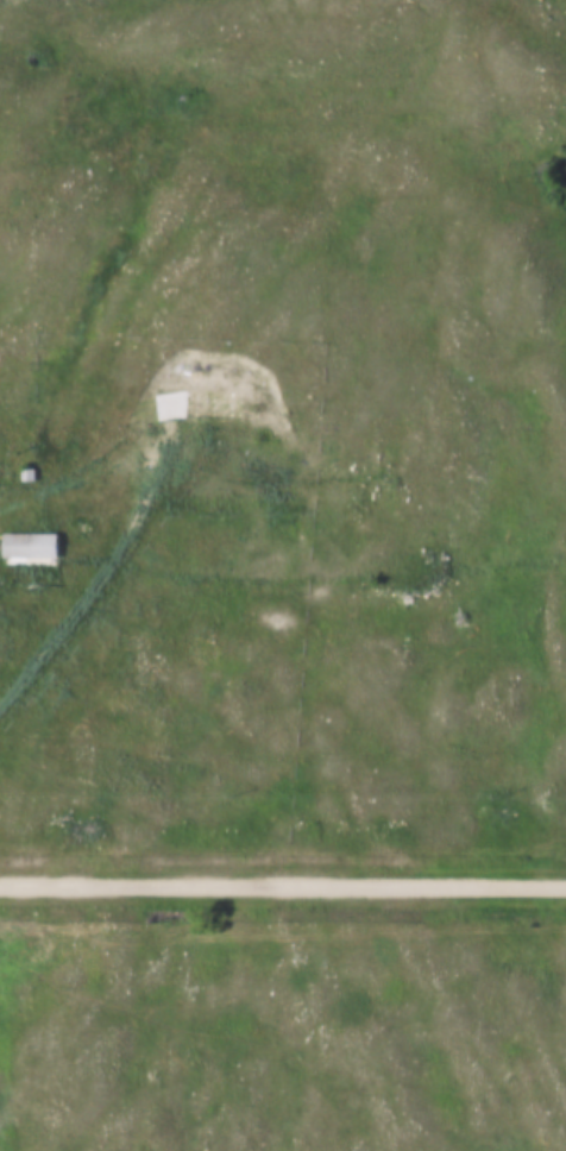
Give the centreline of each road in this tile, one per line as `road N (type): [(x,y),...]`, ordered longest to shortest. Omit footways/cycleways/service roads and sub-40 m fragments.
road 1 (residential): [(565,880),(0,880)]

